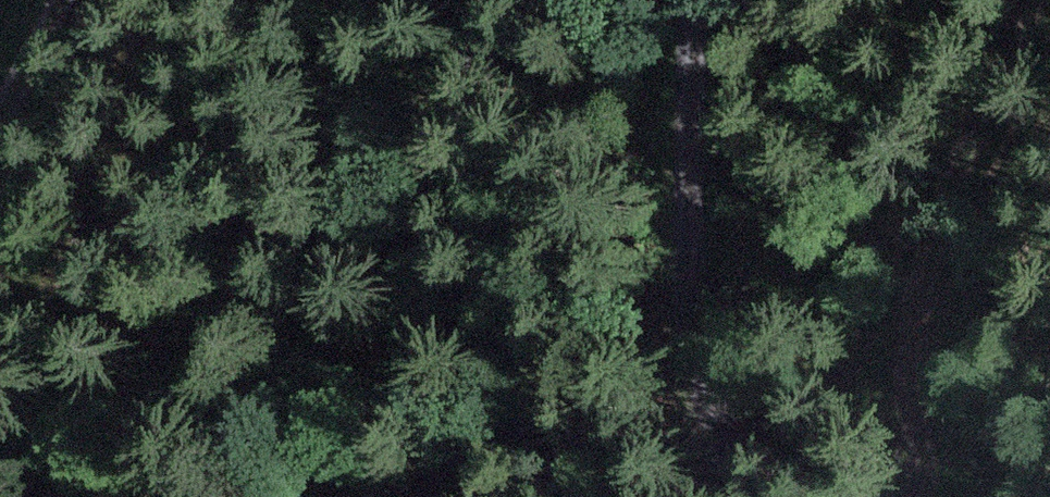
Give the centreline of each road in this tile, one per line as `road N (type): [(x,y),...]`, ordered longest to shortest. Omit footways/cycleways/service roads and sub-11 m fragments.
road 1 (track): [(441,496),(476,448),(511,310),(537,0)]
road 2 (track): [(694,0),(684,279),(746,496)]
road 3 (track): [(0,123),(64,0)]

